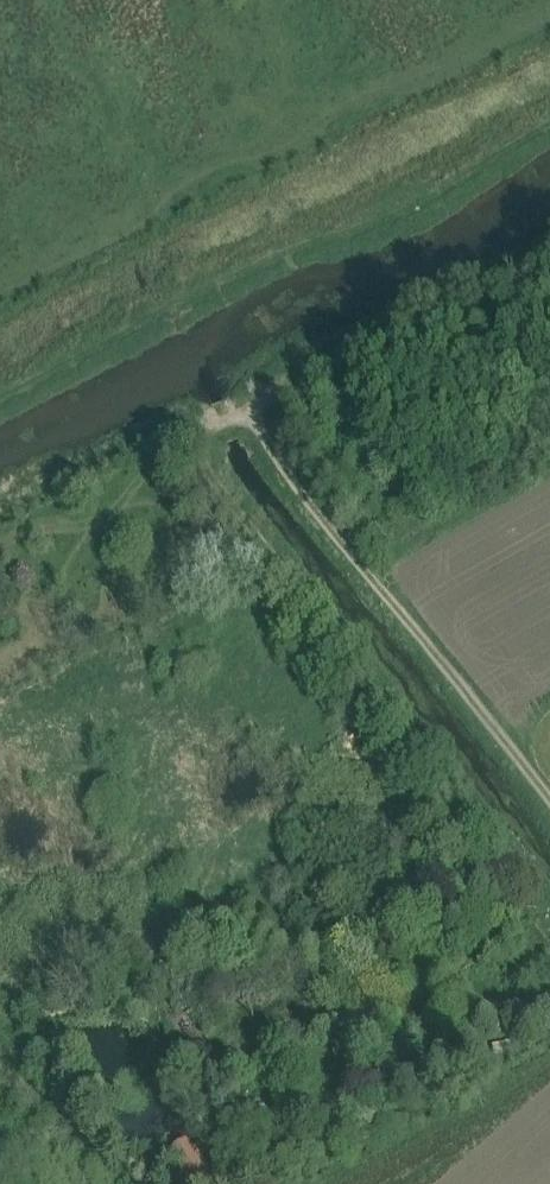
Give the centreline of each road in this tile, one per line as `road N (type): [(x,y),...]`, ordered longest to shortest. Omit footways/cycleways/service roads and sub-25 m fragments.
road 1 (track): [(549,806),(252,425),(231,425),(214,437),(210,456),(311,607),(549,914)]
road 2 (track): [(0,404),(549,128)]
road 3 (track): [(0,525),(193,433),(214,437)]

